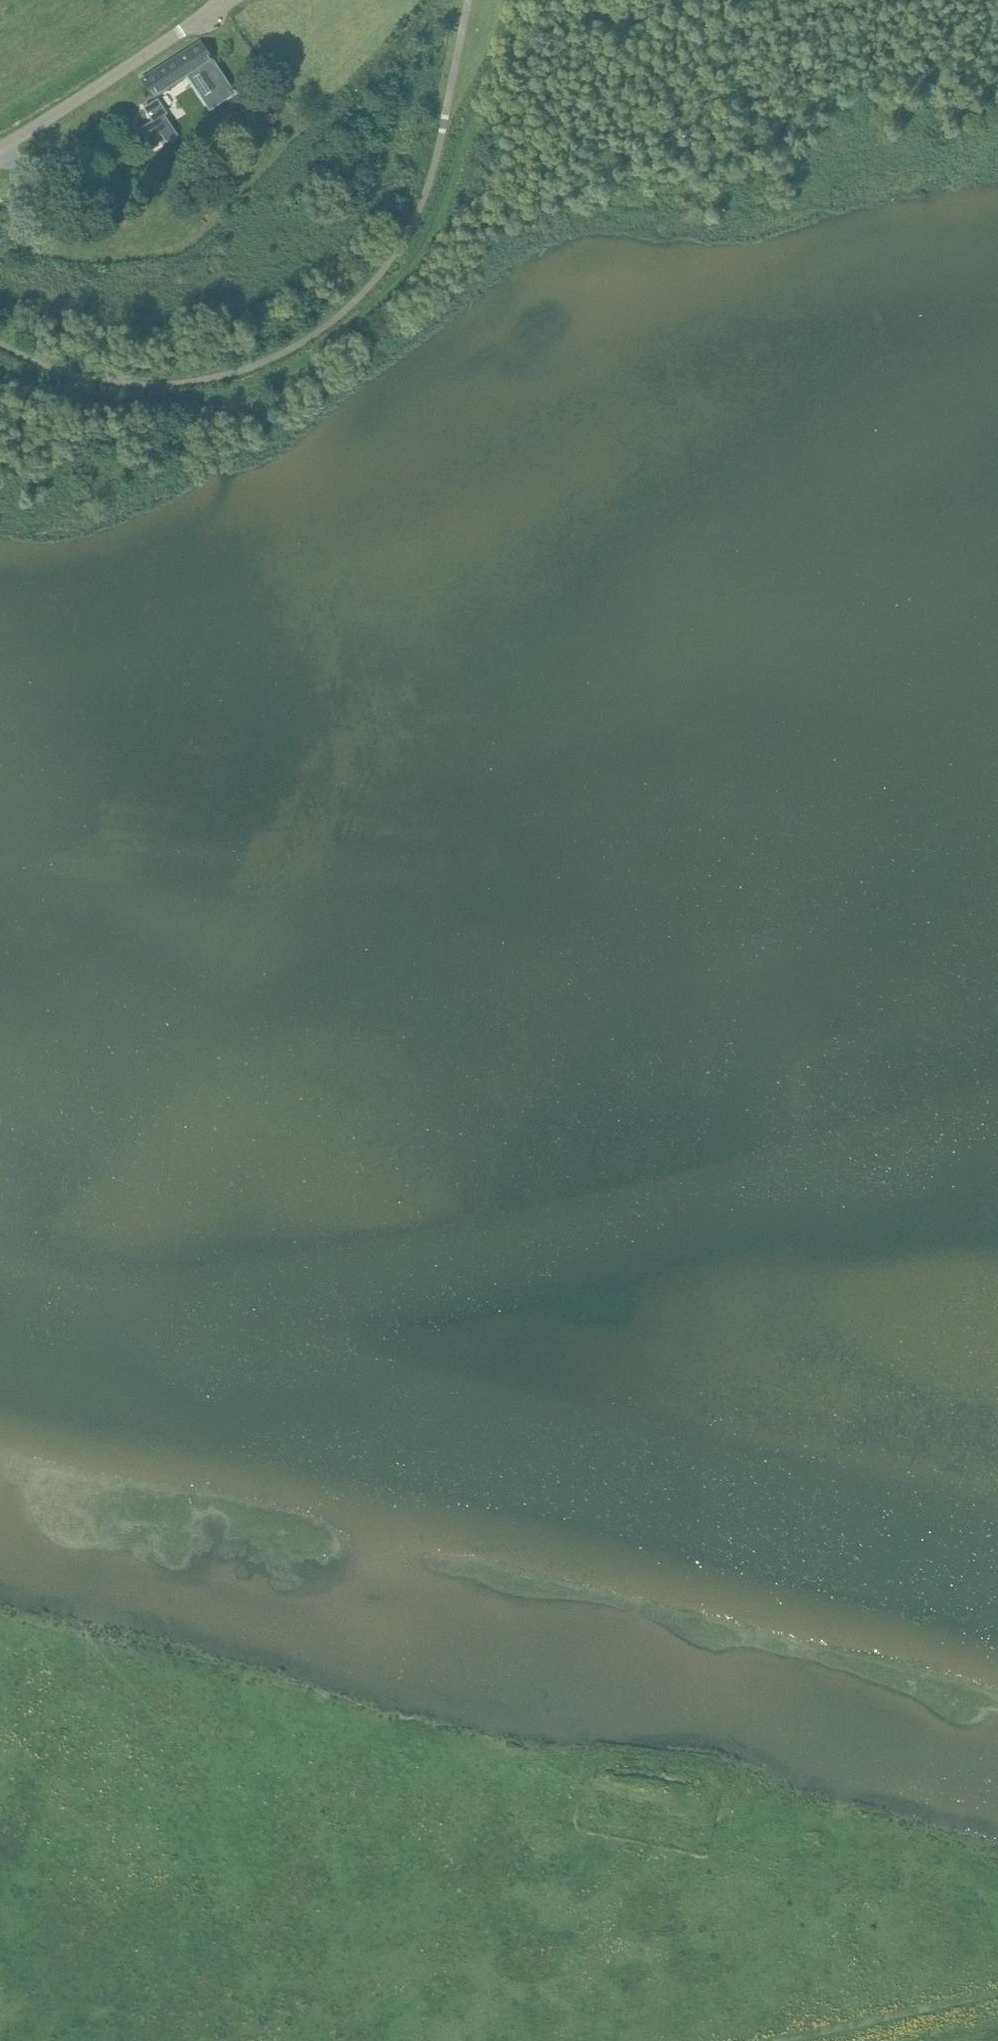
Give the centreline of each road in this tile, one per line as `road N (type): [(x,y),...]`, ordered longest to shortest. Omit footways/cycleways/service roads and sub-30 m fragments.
road 1 (unclassified): [(0,146),(220,0)]

